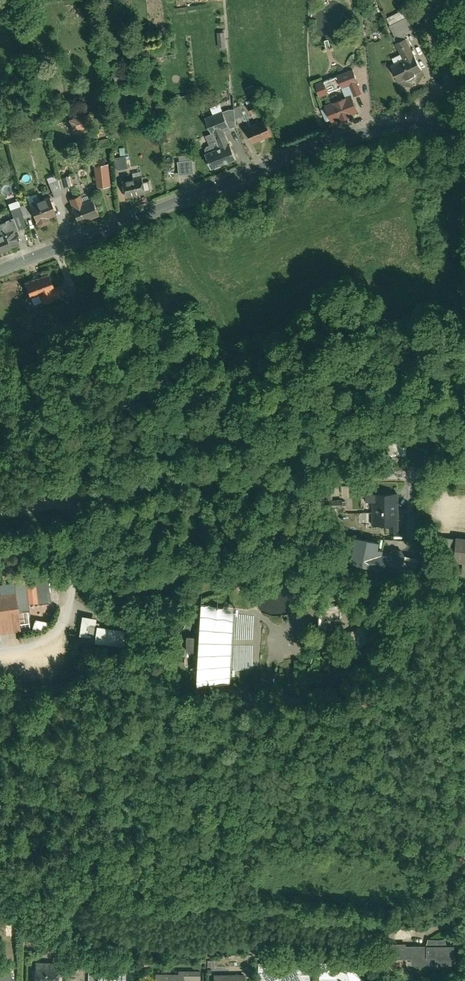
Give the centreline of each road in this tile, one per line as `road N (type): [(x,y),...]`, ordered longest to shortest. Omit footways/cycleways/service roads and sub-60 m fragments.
road 1 (residential): [(0,276),(320,149),(372,133),(464,129)]
road 2 (residential): [(0,517),(153,489),(414,485)]
road 3 (unclassified): [(464,590),(418,541),(414,485)]

